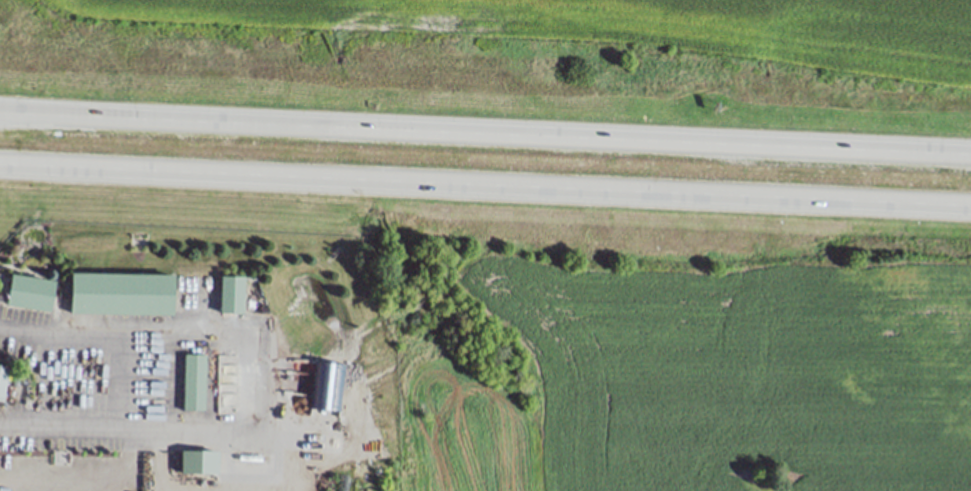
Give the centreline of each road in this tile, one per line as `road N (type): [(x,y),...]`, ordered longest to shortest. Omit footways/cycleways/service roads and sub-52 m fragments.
road 1 (motorway): [(0,168),(970,207)]
road 2 (motorway): [(970,157),(0,118)]

